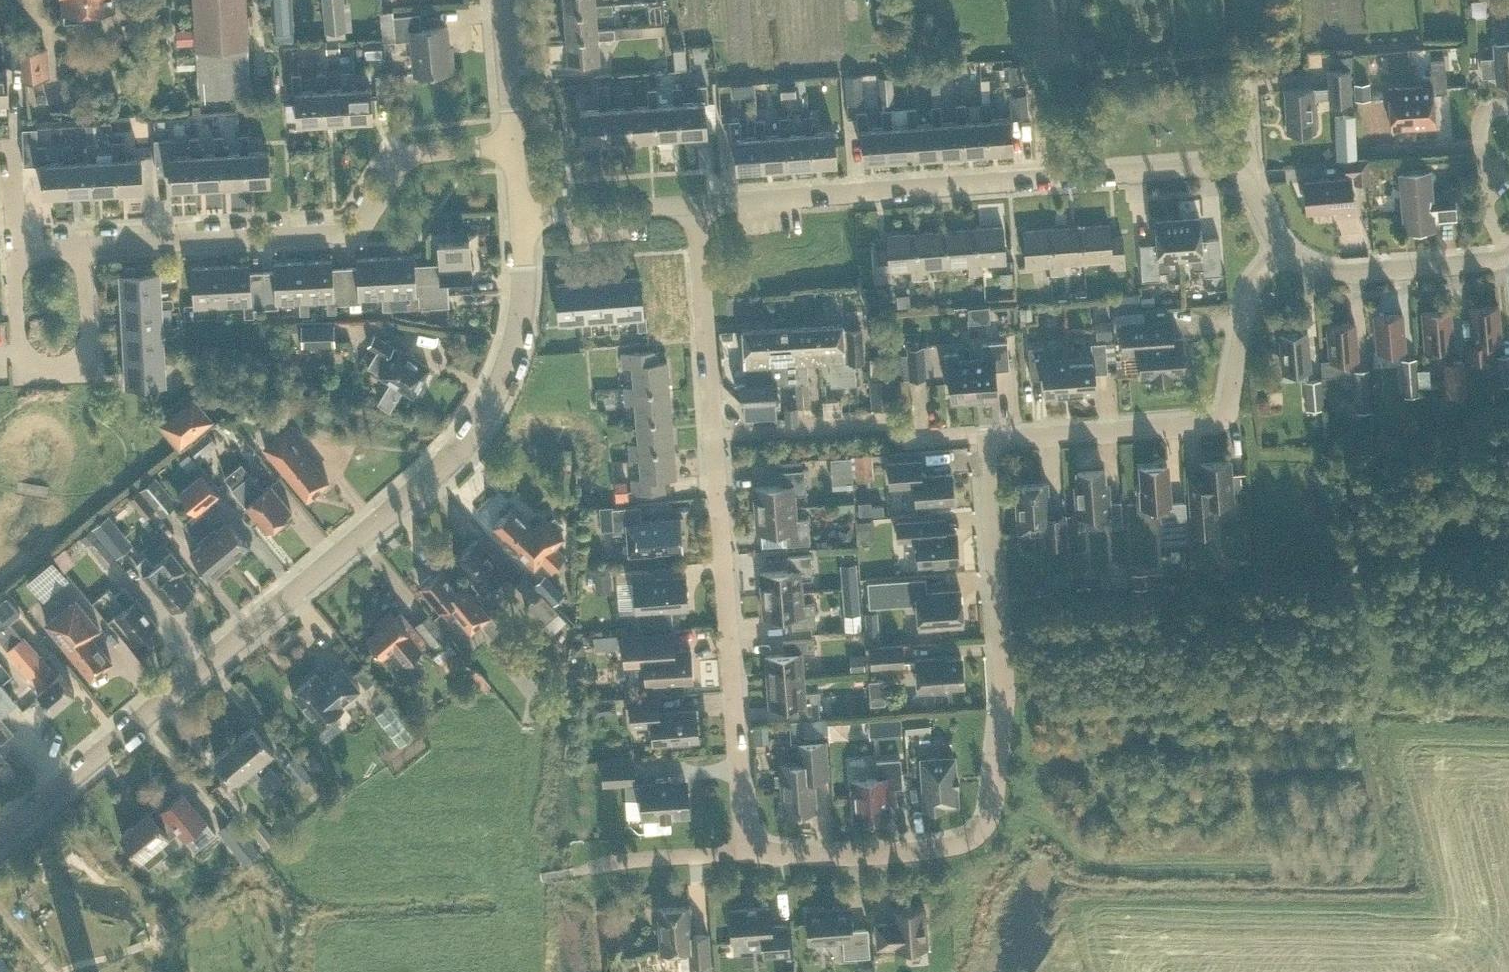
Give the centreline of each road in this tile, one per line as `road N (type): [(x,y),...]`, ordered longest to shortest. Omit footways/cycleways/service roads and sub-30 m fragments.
road 1 (residential): [(0,836),(440,469),(486,415),(521,324),(520,219)]
road 2 (residential): [(746,852),(933,850),(964,842),(991,820),(1003,664),(986,441)]
road 3 (residential): [(695,204),(1248,164)]
road 4 (residential): [(84,245),(360,226),(408,151),(514,144)]
road 5 (residential): [(986,441),(1223,418),(1257,282),(1285,250)]
road 6 (residential): [(746,852),(713,434)]
road 7 (residential): [(84,245),(90,368),(22,371),(16,247)]
road 8 (residential): [(713,434),(695,204)]
road 9 (residential): [(1285,250),(1326,271),(1352,273),(1507,255)]
road 10 (residential): [(520,219),(695,204)]
road 11 (residential): [(713,434),(886,422)]
road 12 (residential): [(597,864),(746,852)]
road 13 (residential): [(514,144),(501,0)]

